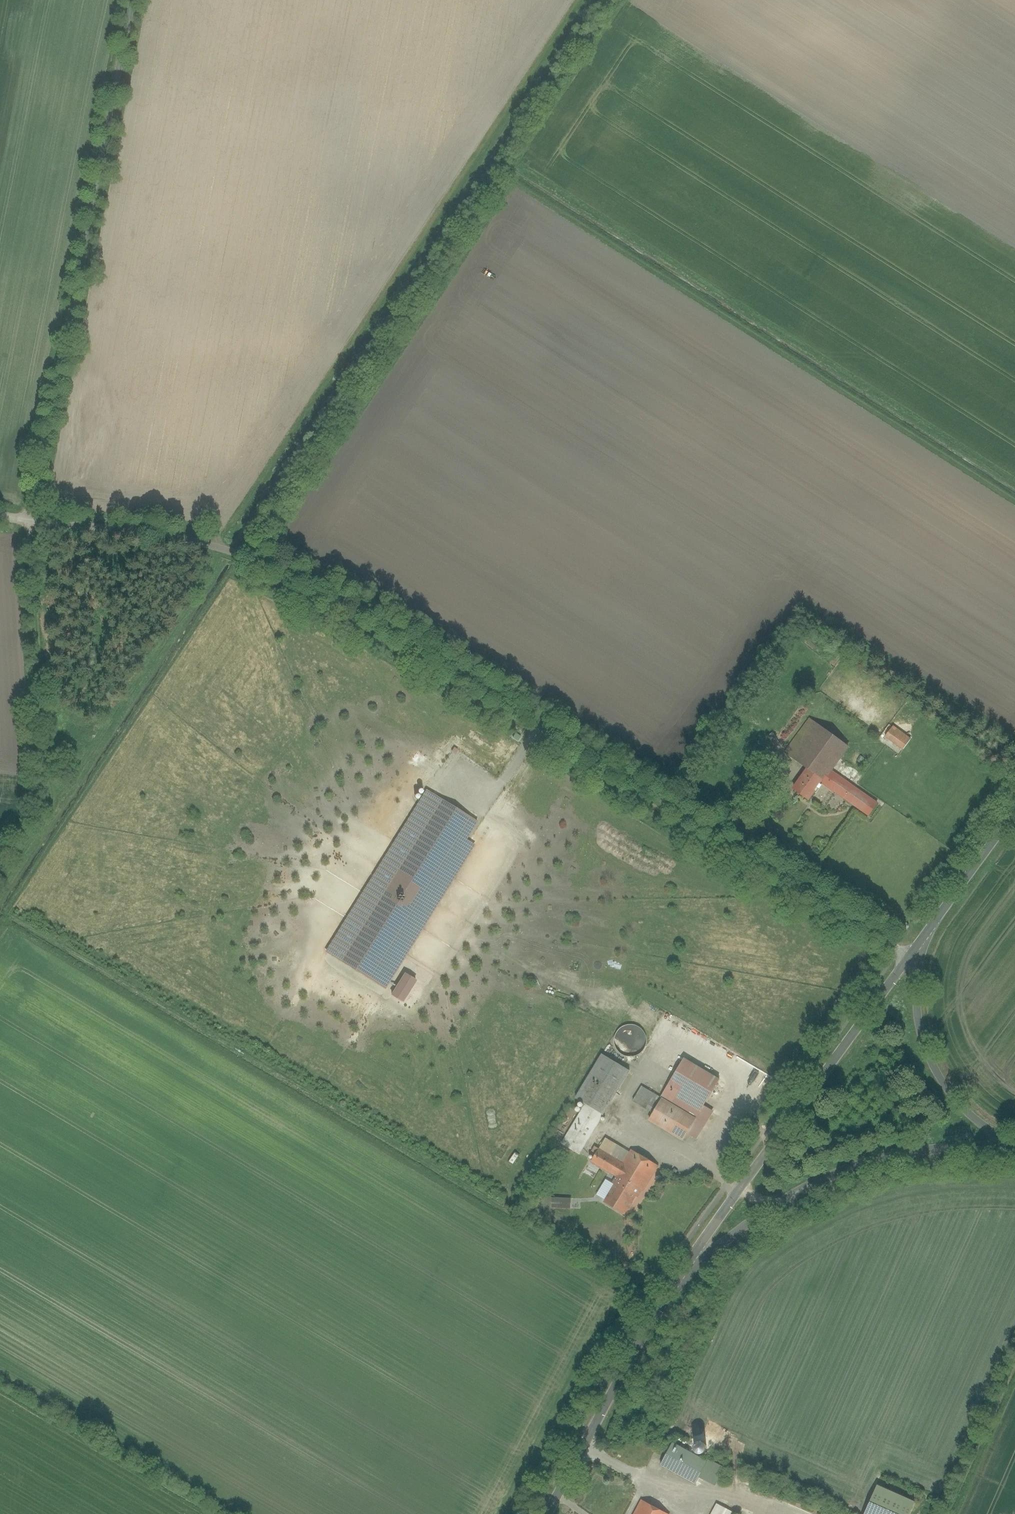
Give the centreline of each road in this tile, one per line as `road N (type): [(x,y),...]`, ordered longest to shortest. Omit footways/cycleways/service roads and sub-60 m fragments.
road 1 (unclassified): [(135,0),(35,521),(170,535),(291,568),(911,951)]
road 2 (track): [(0,518),(35,521),(53,772),(49,808),(0,884)]
road 3 (tertiary): [(695,1258),(911,951)]
road 4 (tertiary): [(695,1258),(769,1201),(863,1155),(944,1139),(1014,1143)]
road 5 (tertiary): [(548,1513),(695,1258)]
road 6 (tertiary): [(911,951),(920,1044),(937,1077),(962,1107),(1014,1140)]
road 7 (tertiary): [(911,951),(1014,810)]

